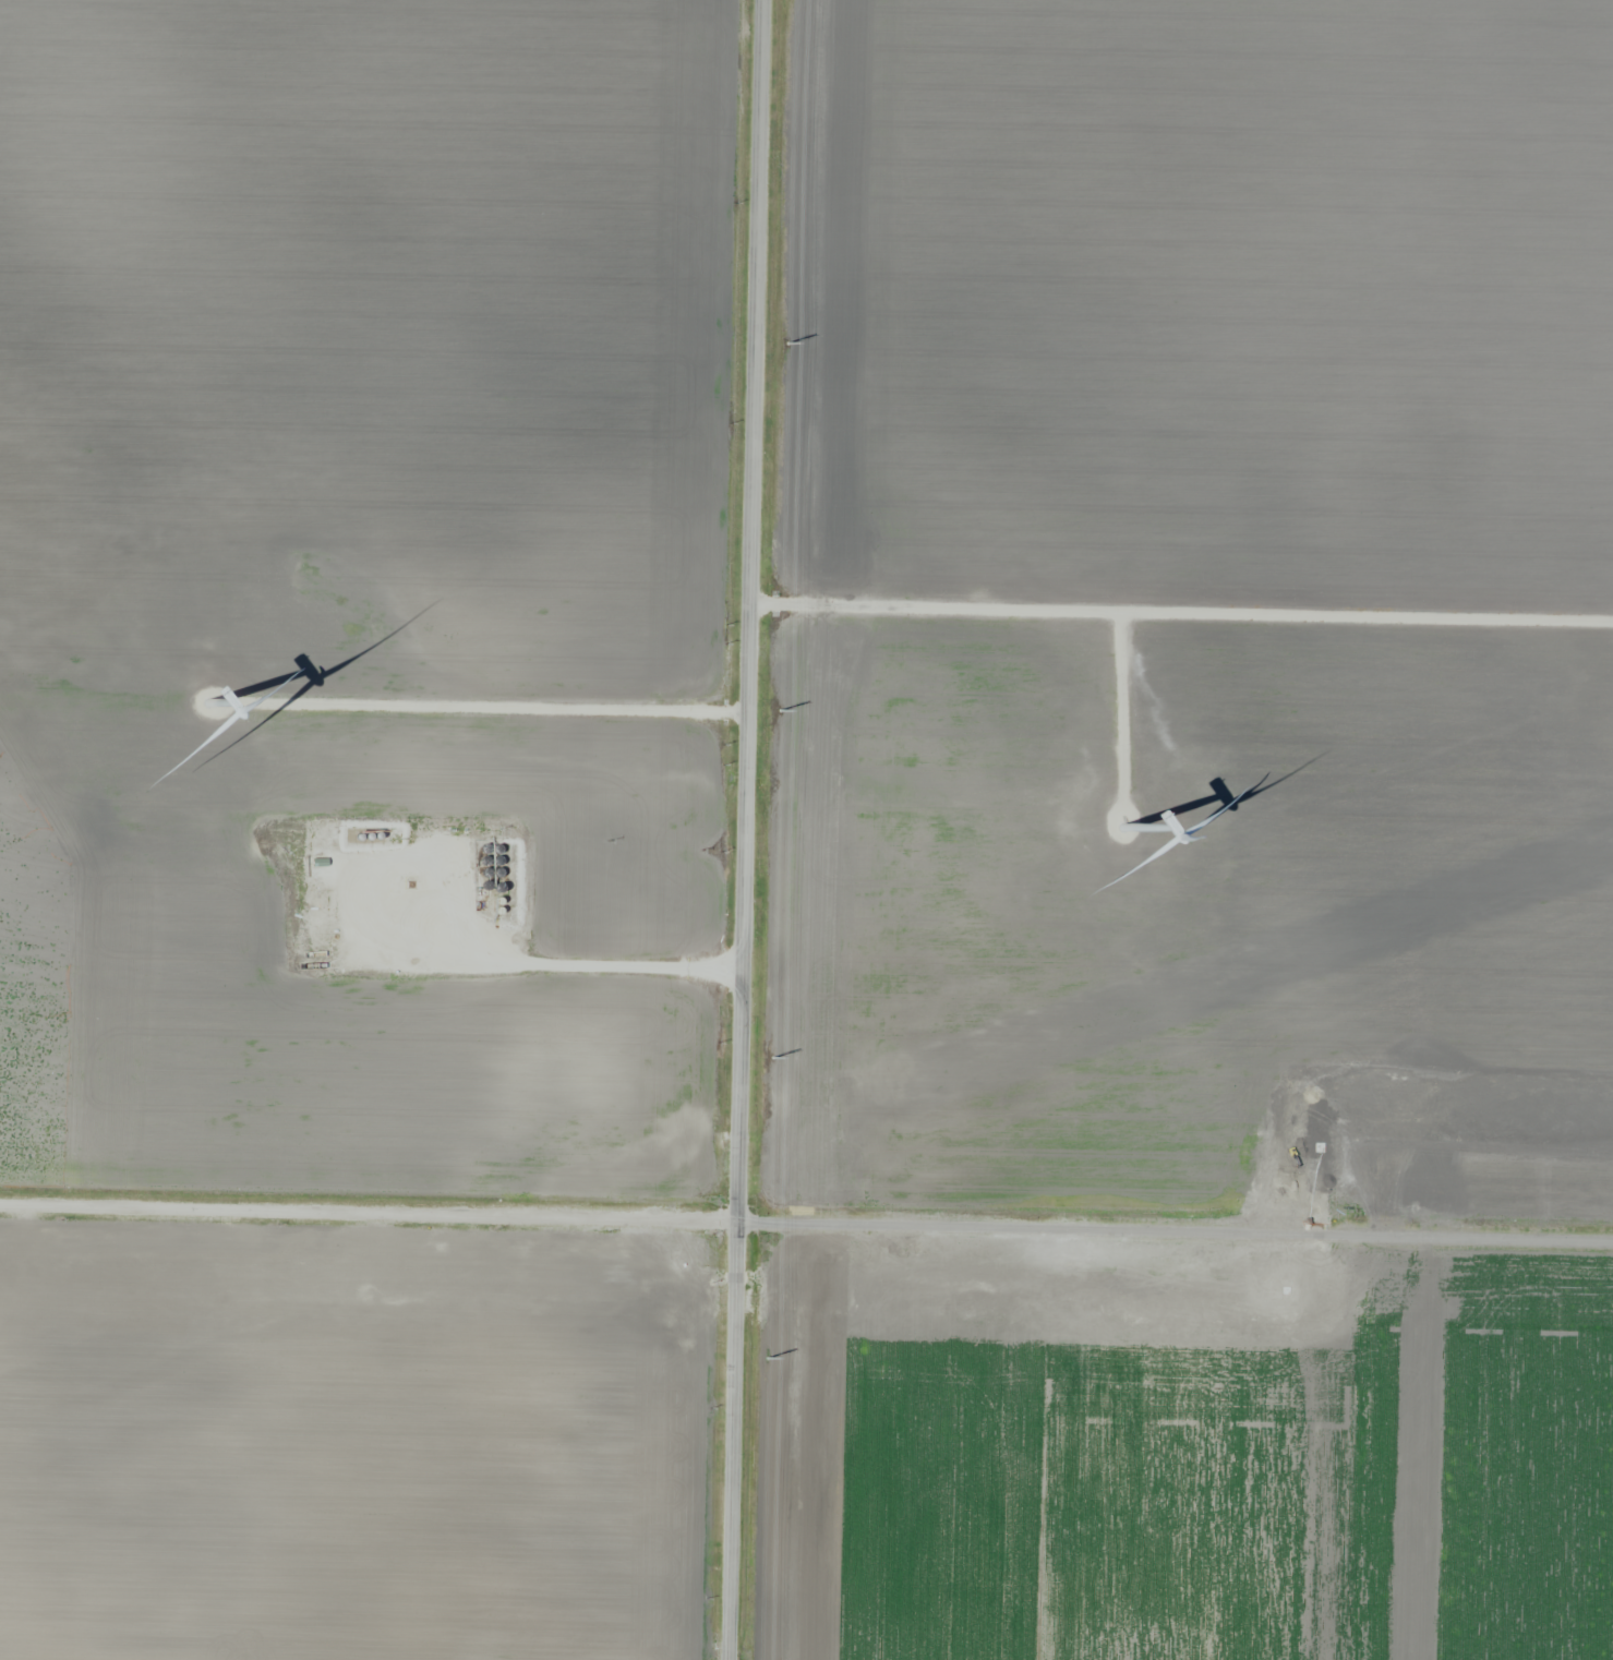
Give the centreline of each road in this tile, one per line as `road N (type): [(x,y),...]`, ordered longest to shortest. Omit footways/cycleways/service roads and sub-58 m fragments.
road 1 (tertiary): [(764,0),(729,1659)]
road 2 (tertiary): [(0,1206),(1612,1240)]

